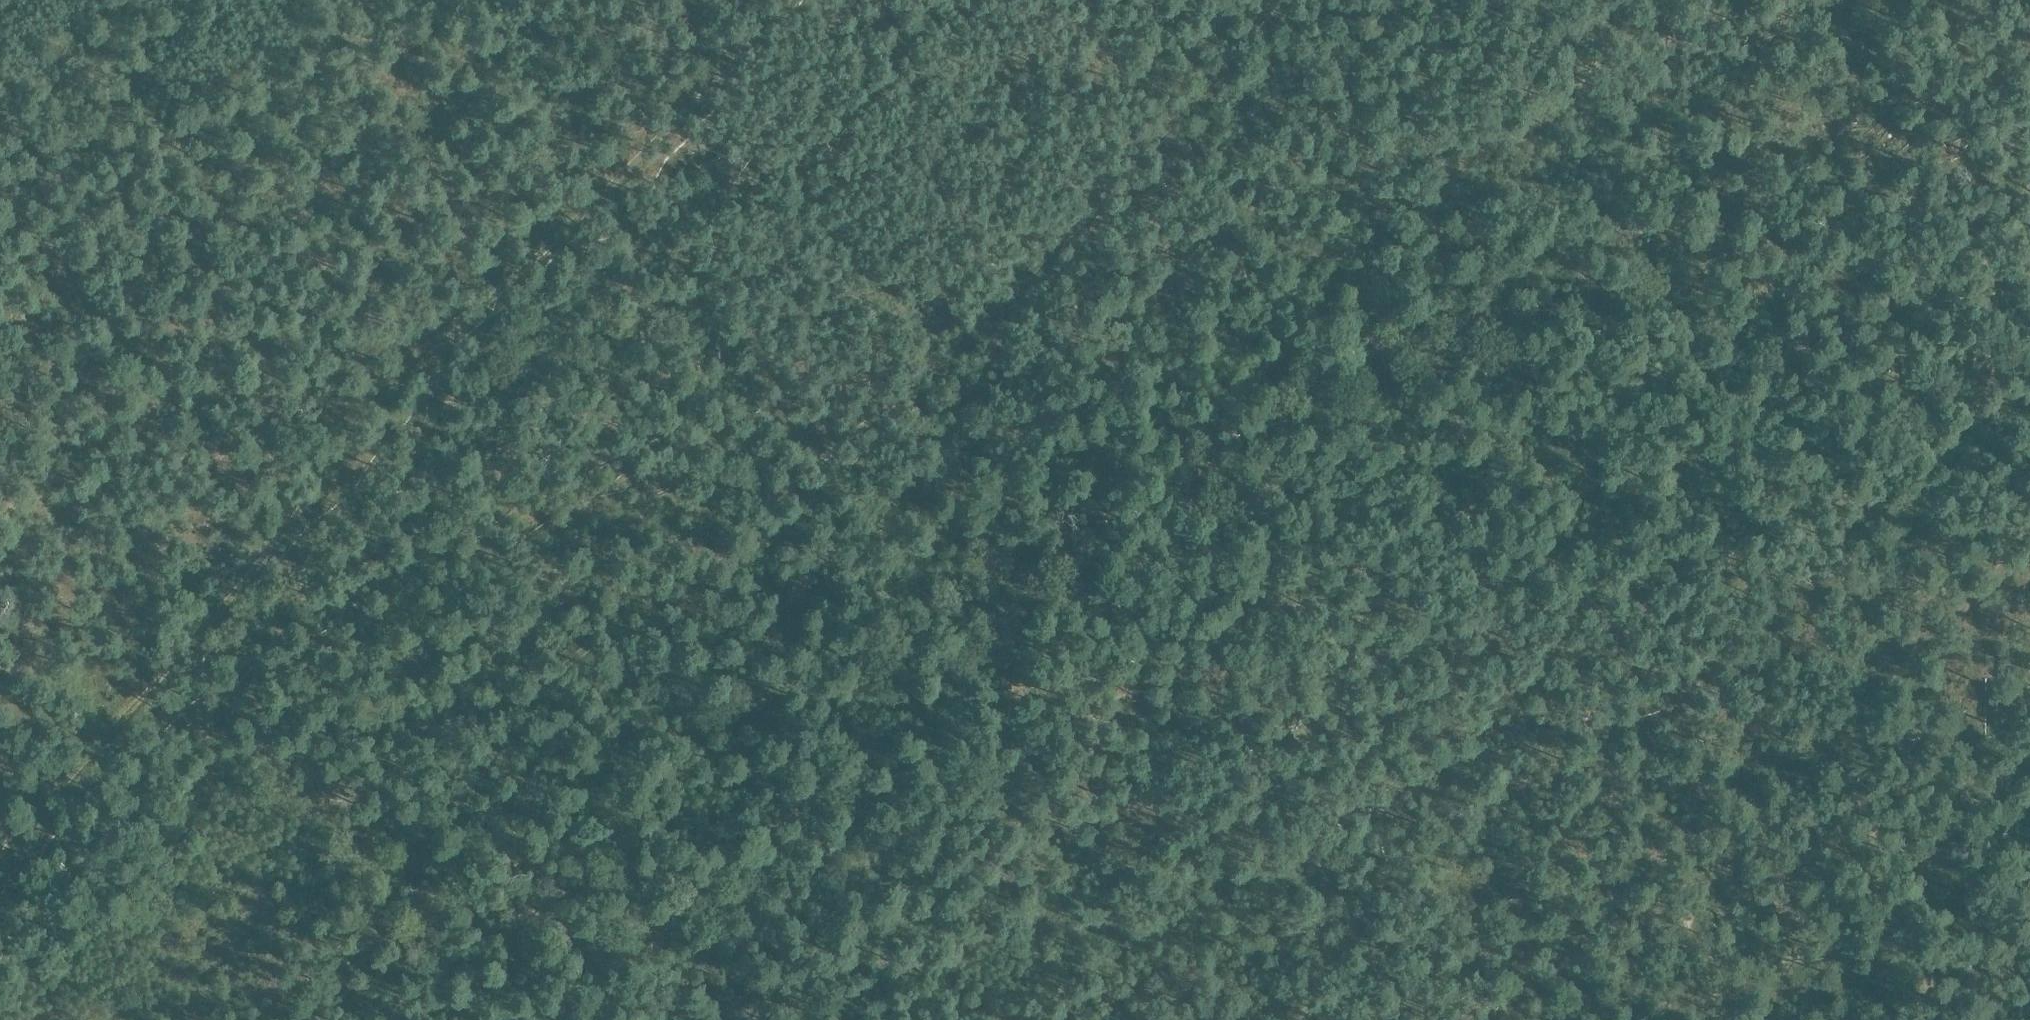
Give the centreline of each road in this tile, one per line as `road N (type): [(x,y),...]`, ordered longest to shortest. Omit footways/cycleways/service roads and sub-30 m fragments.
road 1 (track): [(1287,0),(942,362),(535,692),(456,811),(332,961),(265,1019)]
road 2 (track): [(0,854),(278,540),(374,409),(719,80),(787,0)]

